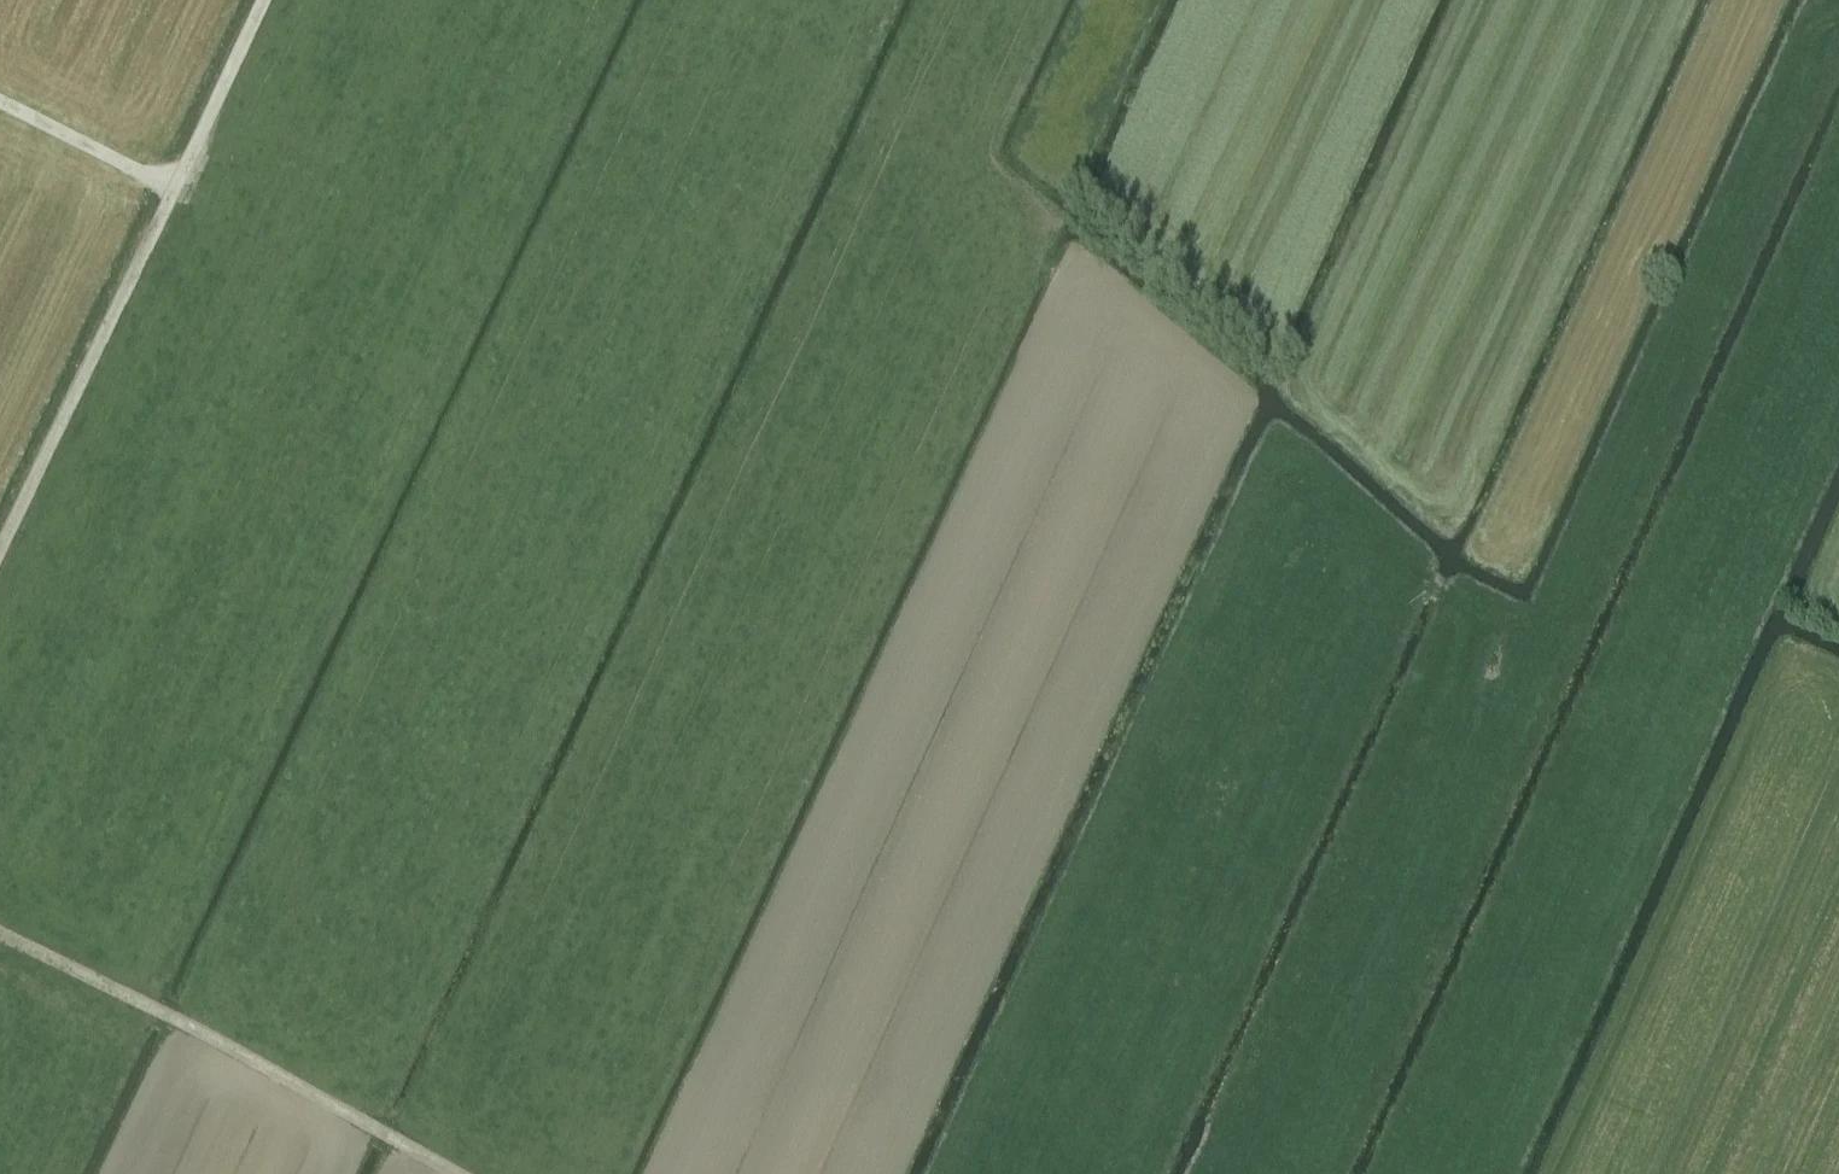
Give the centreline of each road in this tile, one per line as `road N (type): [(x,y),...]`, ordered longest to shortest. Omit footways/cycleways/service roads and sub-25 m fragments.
road 1 (track): [(263,0),(0,556)]
road 2 (track): [(0,936),(450,1173)]
road 3 (track): [(172,191),(0,102)]

